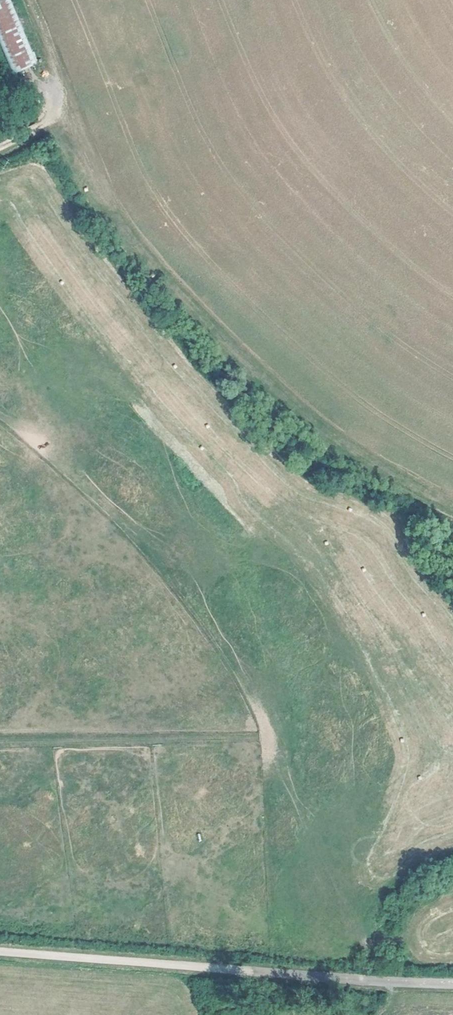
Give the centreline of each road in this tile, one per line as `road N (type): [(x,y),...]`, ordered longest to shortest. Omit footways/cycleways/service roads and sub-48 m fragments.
road 1 (unclassified): [(0,951),(452,984)]

